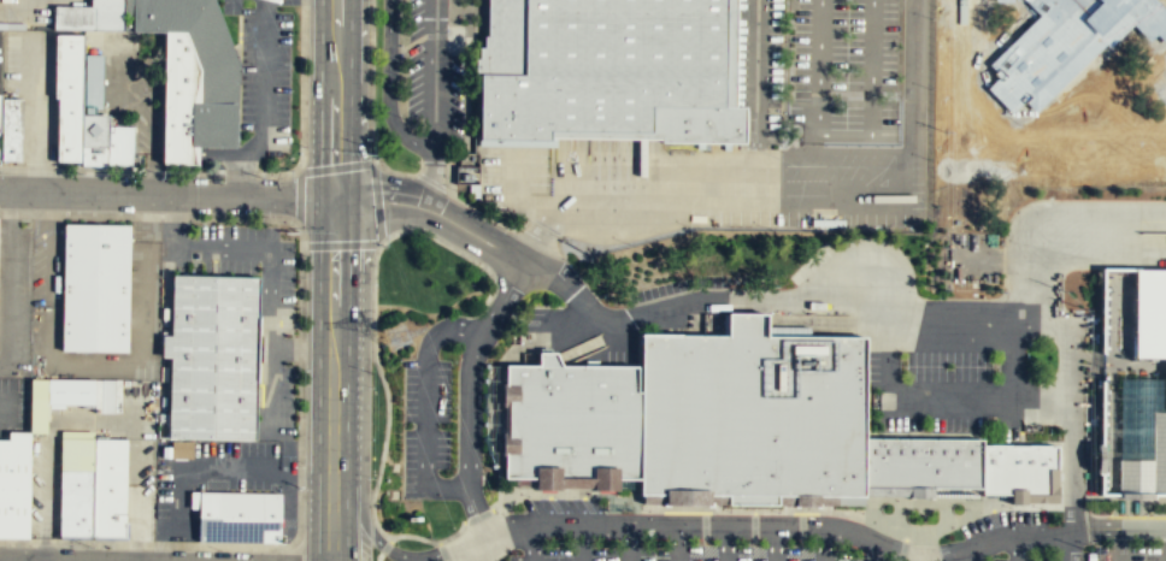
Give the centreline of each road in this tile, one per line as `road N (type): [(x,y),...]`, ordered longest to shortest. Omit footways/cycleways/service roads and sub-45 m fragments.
road 1 (secondary): [(331,560),(332,199)]
road 2 (residential): [(0,190),(332,199)]
road 3 (residential): [(332,199),(430,209),(523,262)]
road 4 (secondary): [(332,199),(336,0)]

